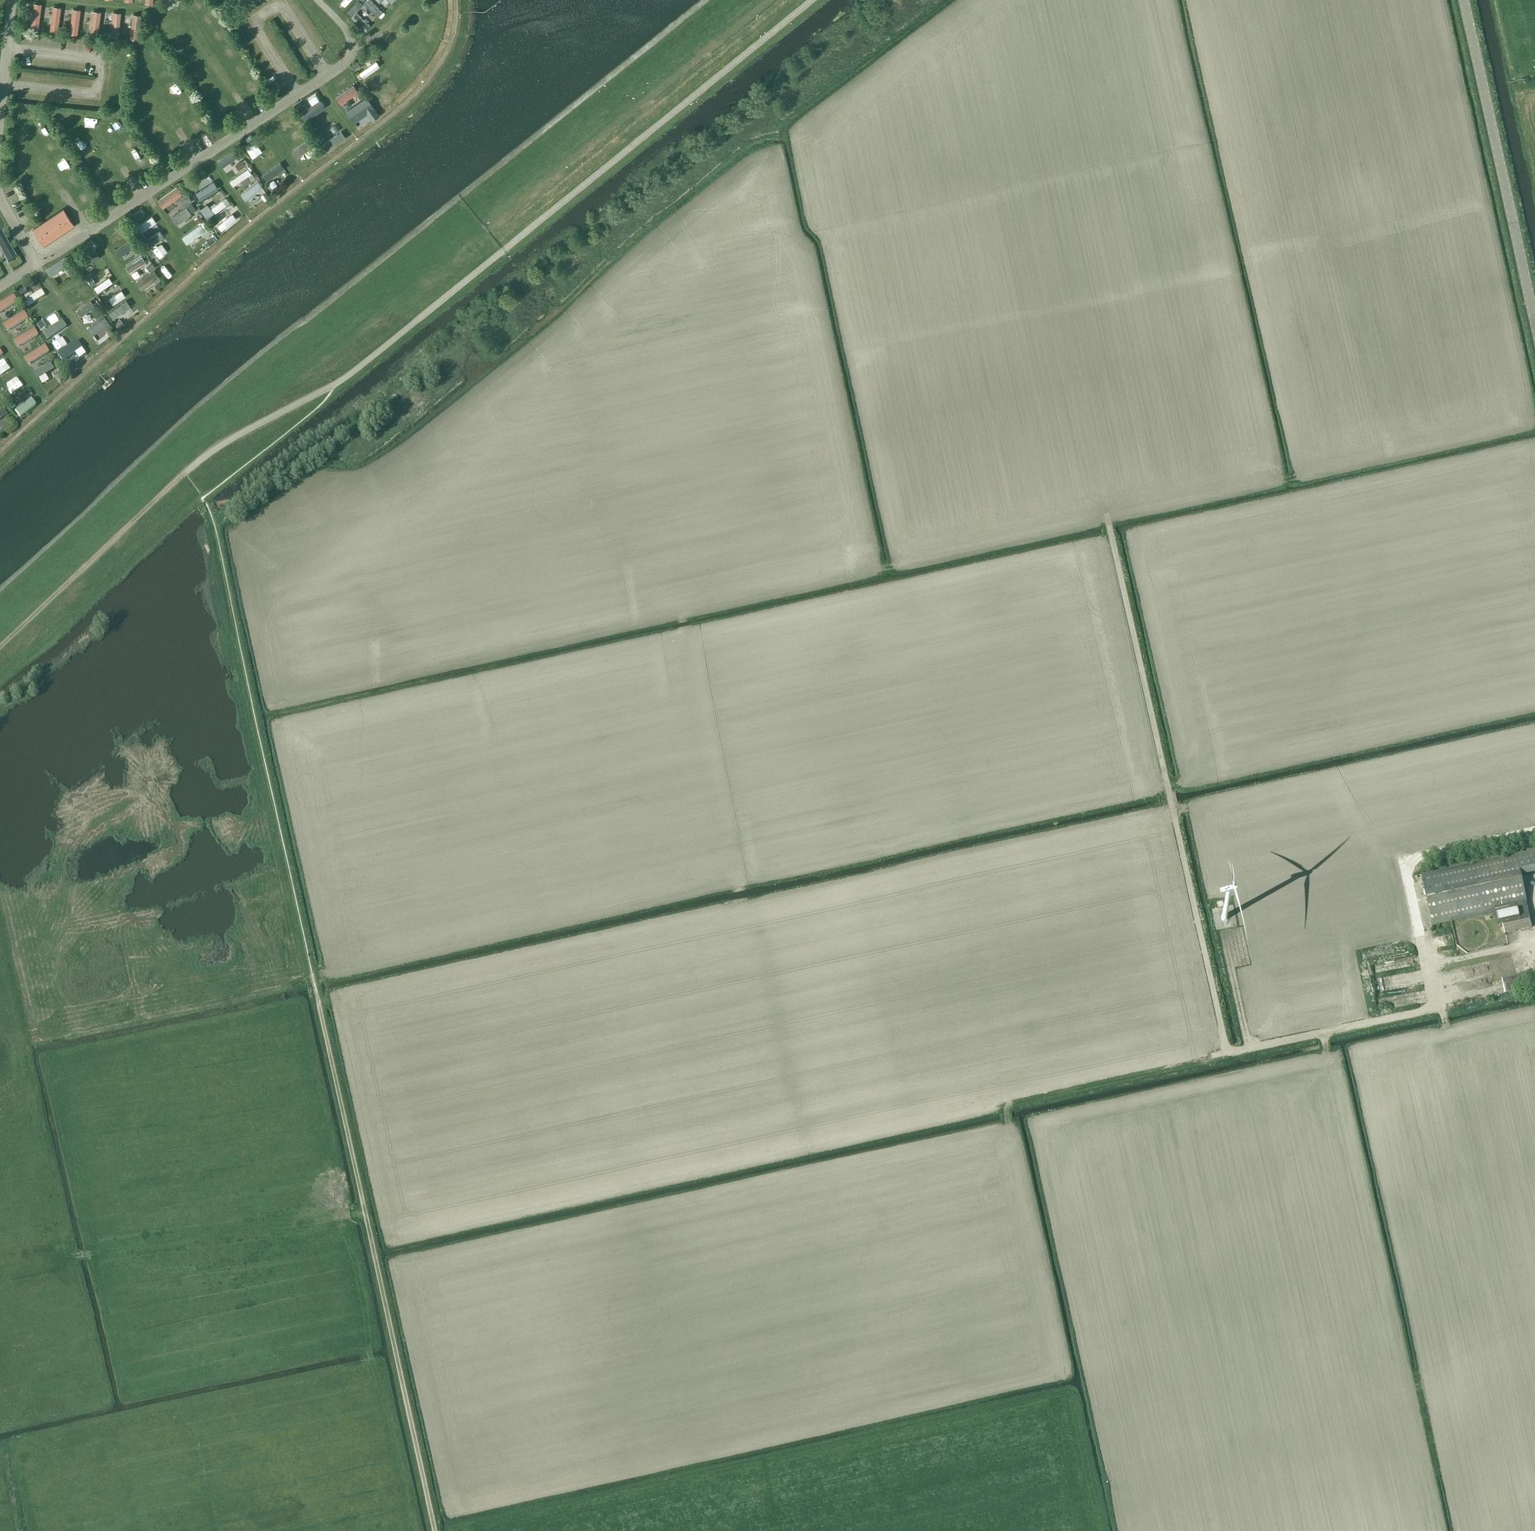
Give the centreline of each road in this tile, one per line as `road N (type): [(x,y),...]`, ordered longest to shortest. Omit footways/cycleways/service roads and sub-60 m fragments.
road 1 (unclassified): [(181,474),(346,377),(812,0)]
road 2 (track): [(437,1530),(364,1202)]
road 3 (tertiary): [(1534,319),(1465,0)]
road 4 (track): [(0,645),(181,474)]

